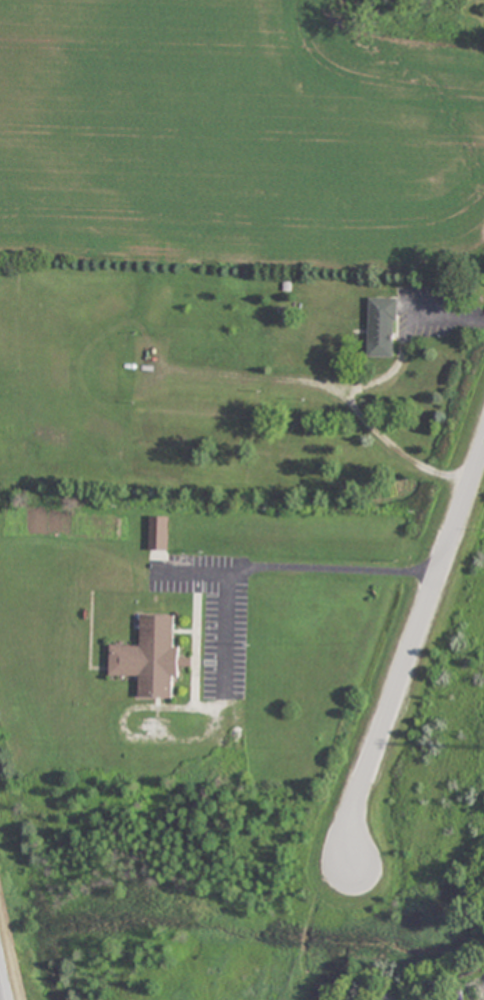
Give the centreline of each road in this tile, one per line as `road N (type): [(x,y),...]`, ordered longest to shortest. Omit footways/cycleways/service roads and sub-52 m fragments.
road 1 (residential): [(350,862),(365,776),(483,445)]

